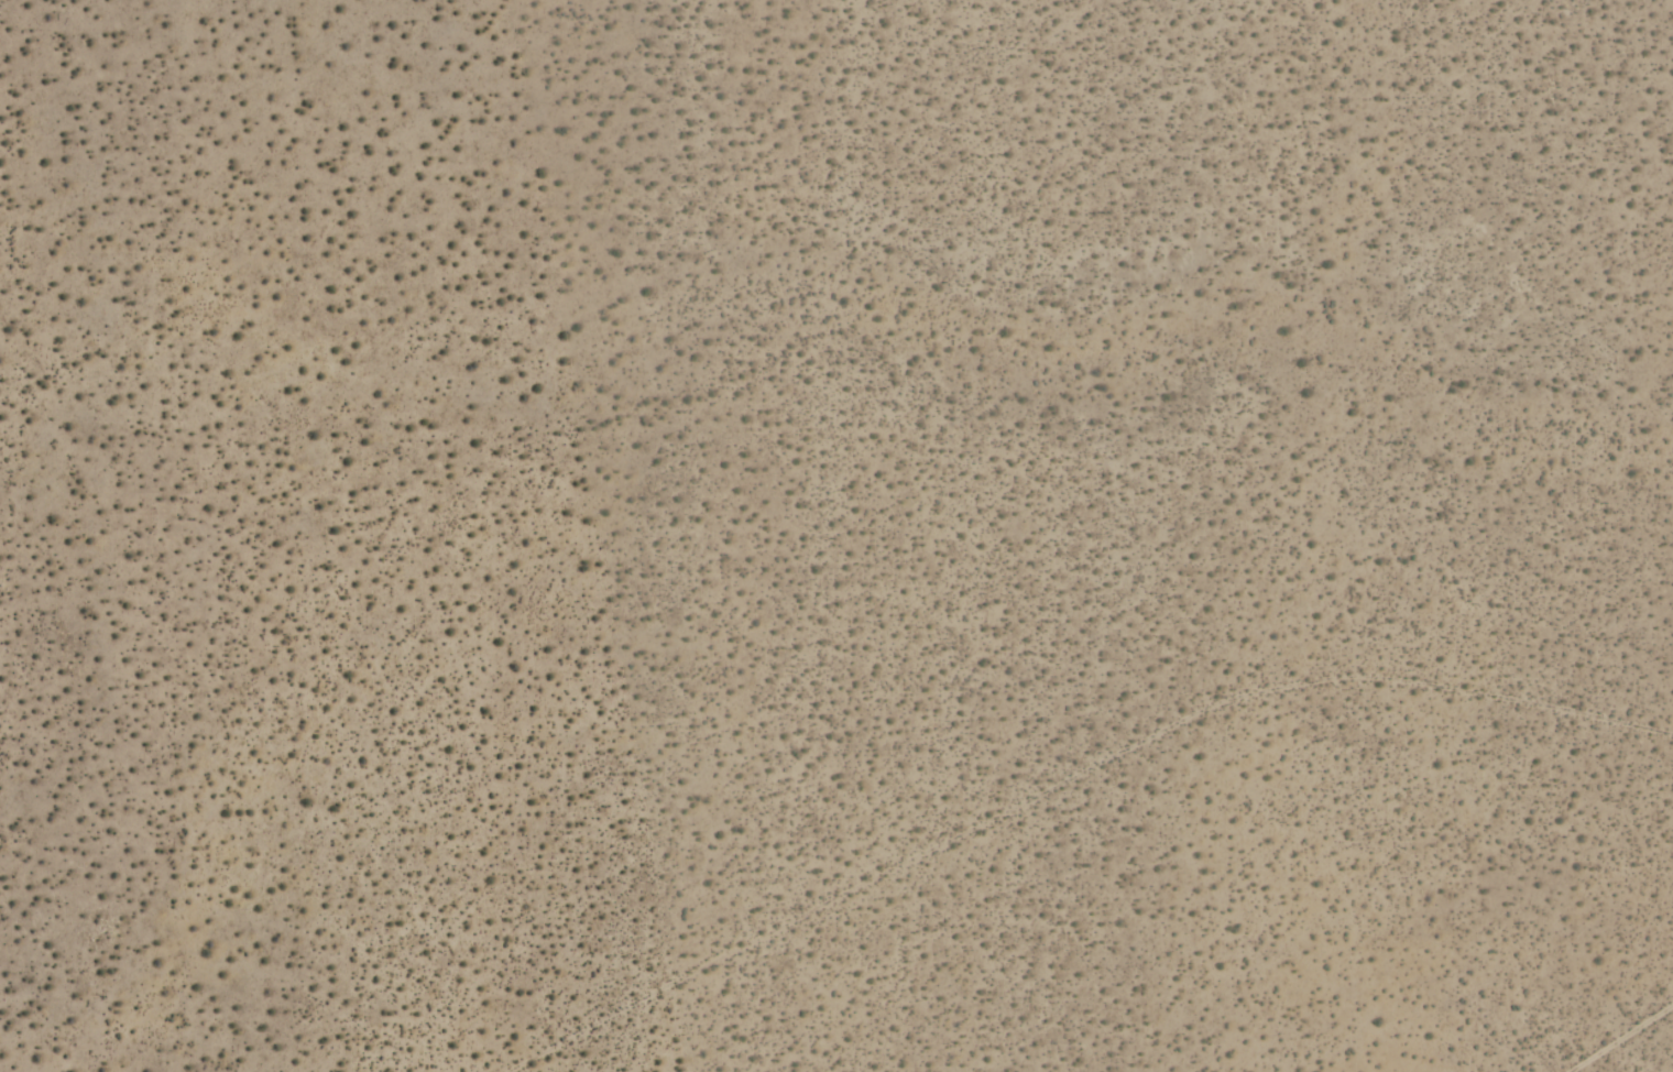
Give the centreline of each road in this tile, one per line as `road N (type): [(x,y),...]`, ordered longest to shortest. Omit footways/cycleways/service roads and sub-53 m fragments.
road 1 (track): [(1672,1002),(1566,1071)]

